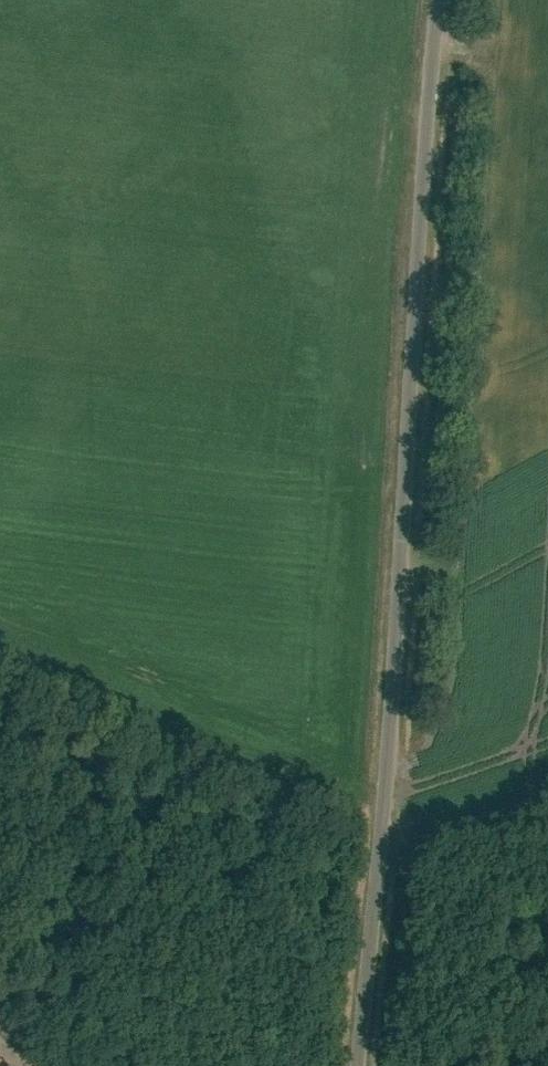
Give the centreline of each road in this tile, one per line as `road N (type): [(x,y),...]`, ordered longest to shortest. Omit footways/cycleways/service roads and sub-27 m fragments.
road 1 (unclassified): [(358,1065),(439,0)]

